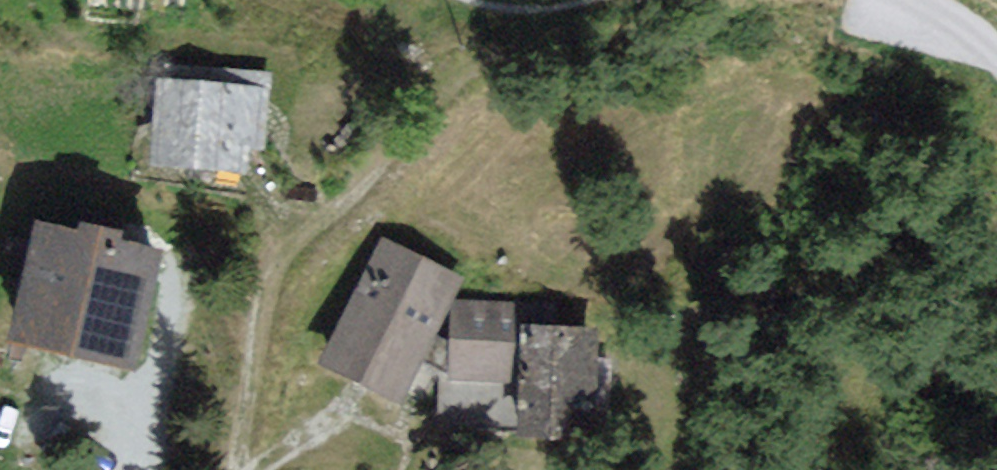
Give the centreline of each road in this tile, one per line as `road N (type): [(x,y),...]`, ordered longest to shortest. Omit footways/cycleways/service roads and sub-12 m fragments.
road 1 (residential): [(406,129),(273,279),(236,469)]
road 2 (track): [(171,297),(133,469)]

